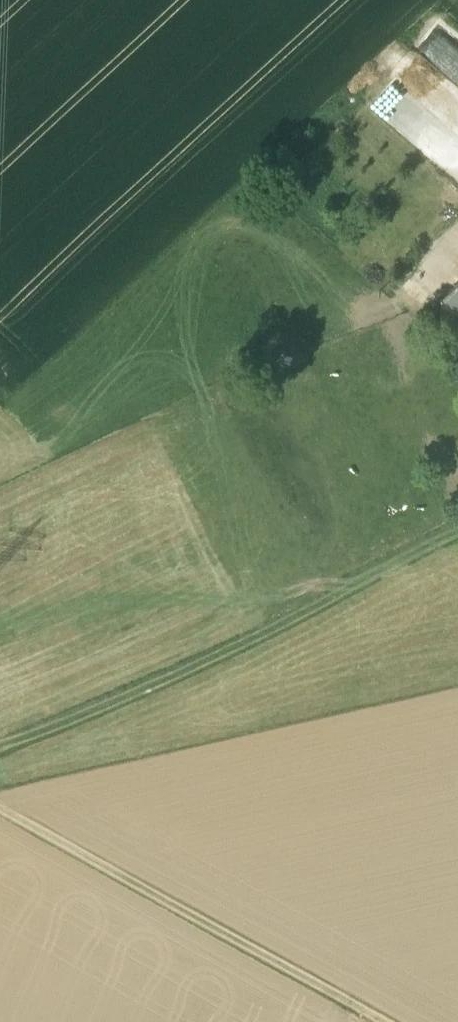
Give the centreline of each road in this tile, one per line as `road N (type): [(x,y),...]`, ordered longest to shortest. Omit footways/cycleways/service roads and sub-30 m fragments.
road 1 (track): [(457,525),(0,737)]
road 2 (track): [(0,813),(369,1021)]

